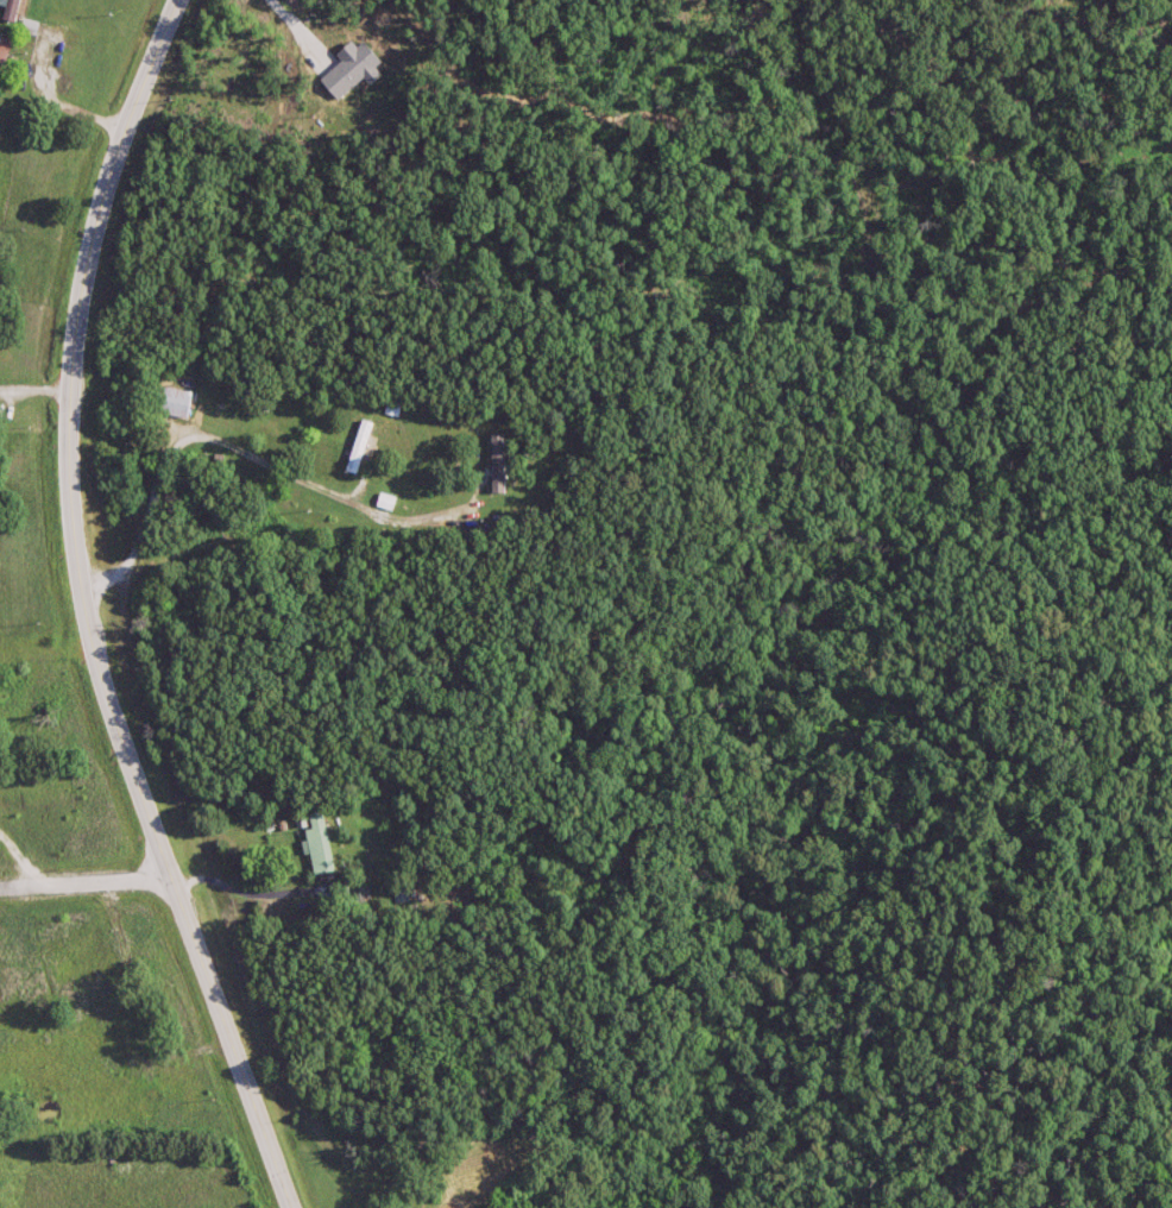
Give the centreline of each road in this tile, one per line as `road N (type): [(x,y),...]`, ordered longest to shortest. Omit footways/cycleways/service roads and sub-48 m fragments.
road 1 (residential): [(288,1207),(160,867),(78,591),(67,487),(74,288),(167,0)]

